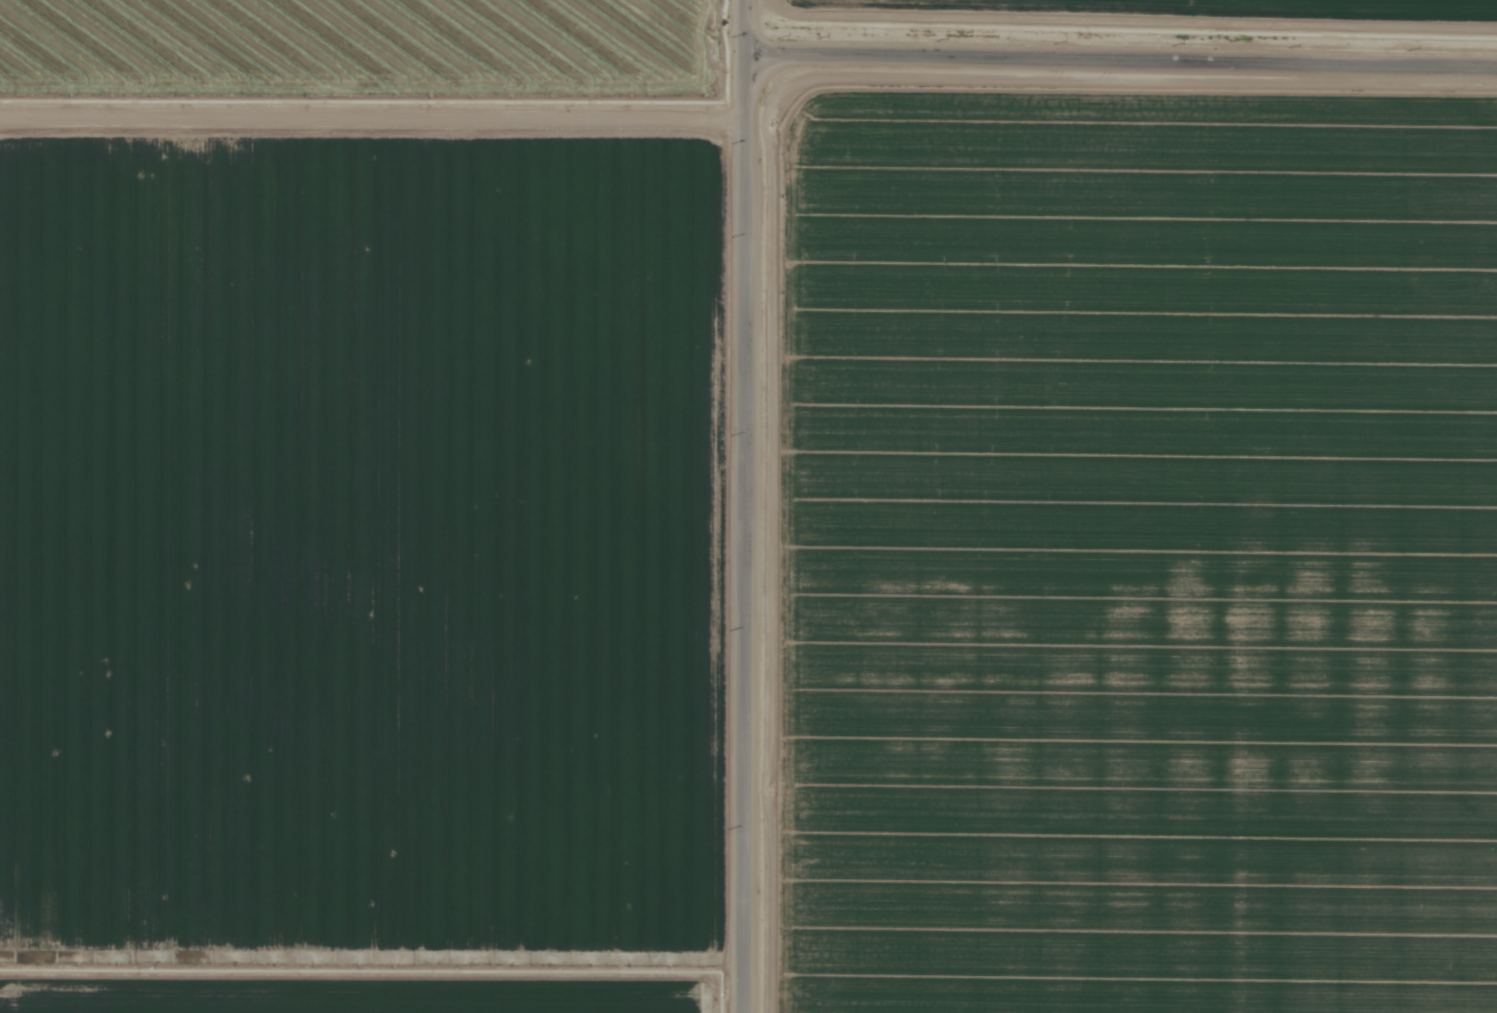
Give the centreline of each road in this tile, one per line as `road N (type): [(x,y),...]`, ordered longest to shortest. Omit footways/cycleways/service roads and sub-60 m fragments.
road 1 (residential): [(752,1012),(753,0)]
road 2 (residential): [(0,124),(751,126)]
road 3 (residential): [(1496,65),(753,45)]

